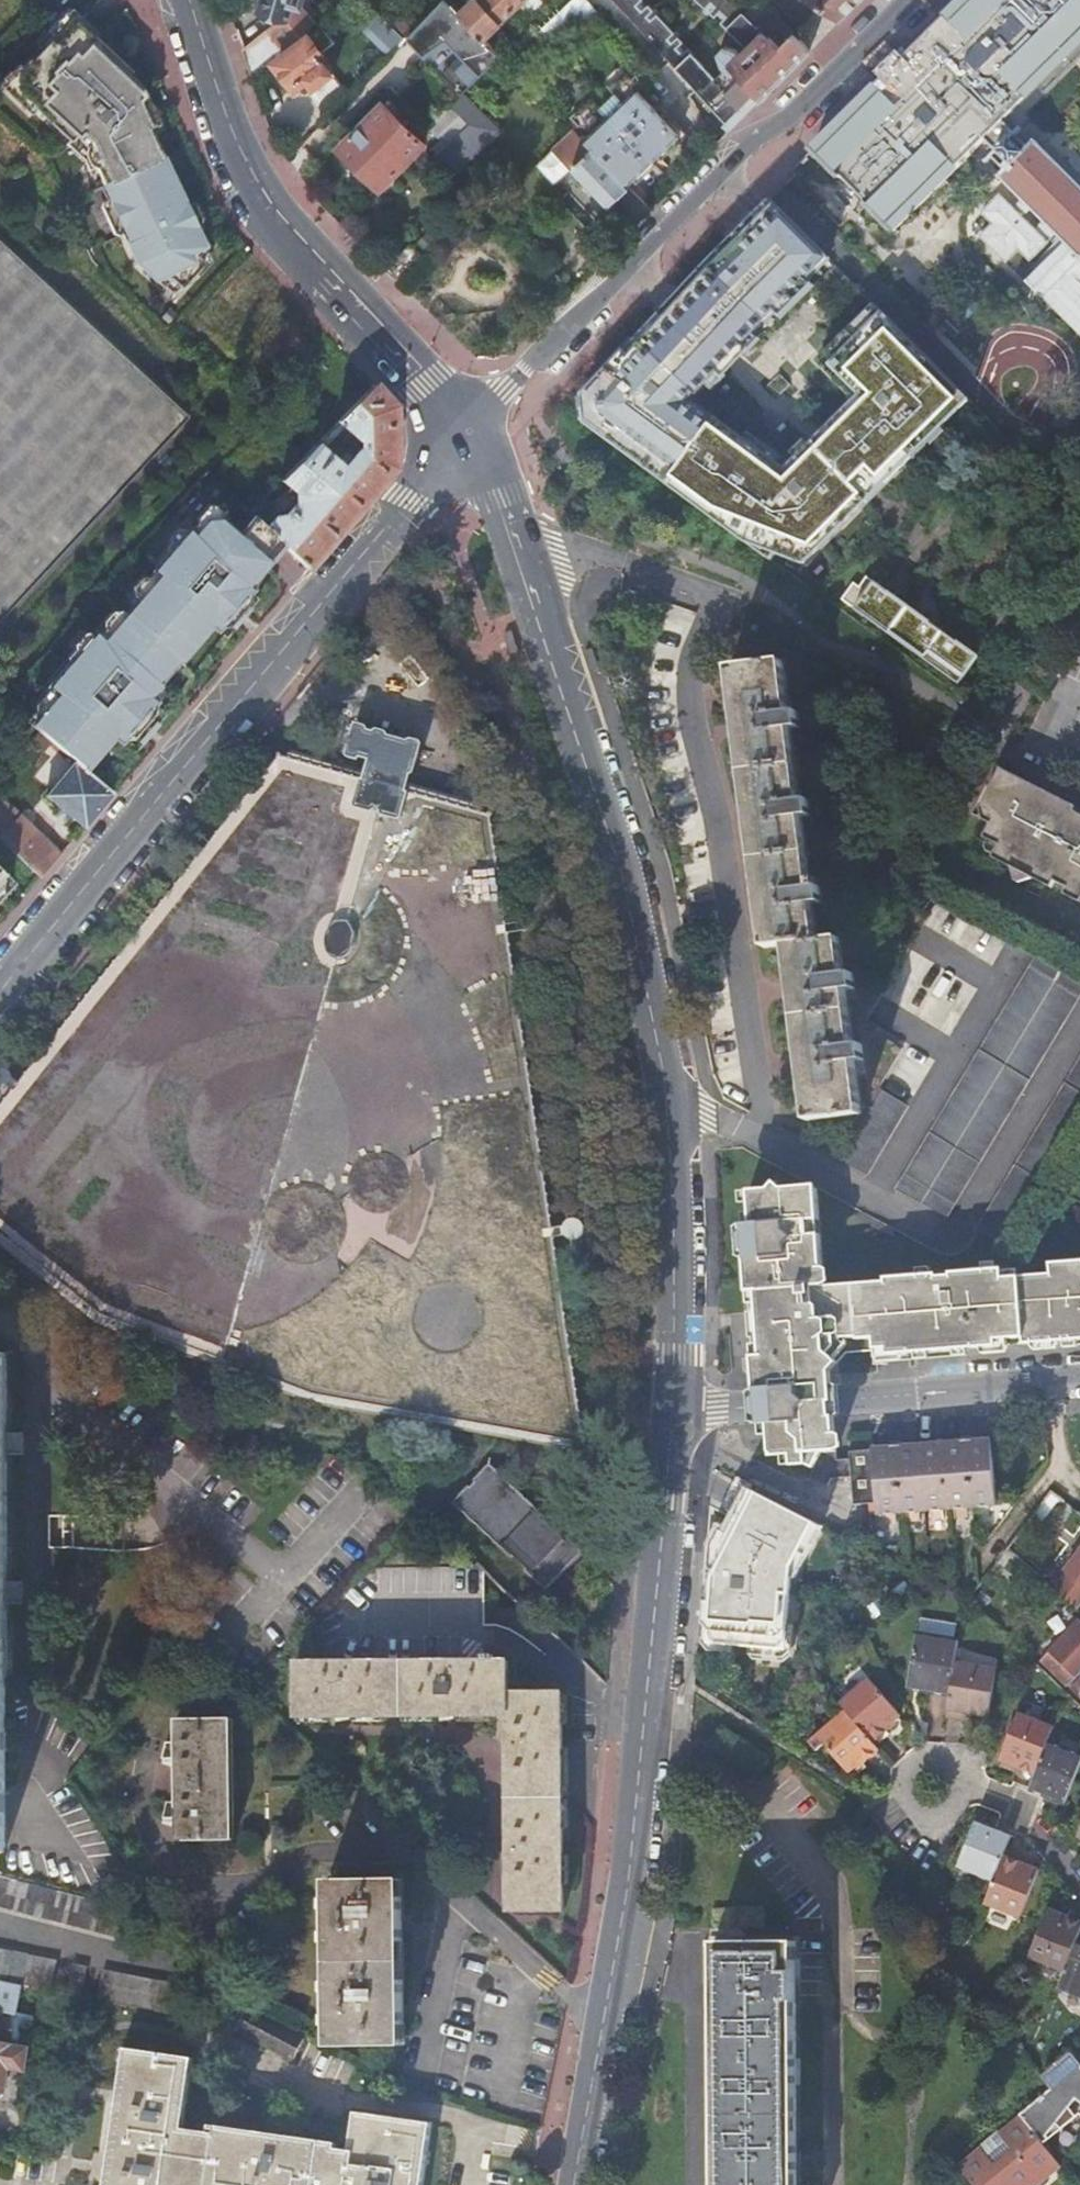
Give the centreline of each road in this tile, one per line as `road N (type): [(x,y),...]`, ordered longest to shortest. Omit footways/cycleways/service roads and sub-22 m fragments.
road 1 (secondary): [(465,434),(618,861),(670,1116),(666,1413)]
road 2 (secondary): [(666,1413),(626,1842),(568,2184)]
road 3 (tertiary): [(0,988),(465,434)]
road 4 (residential): [(465,434),(906,0)]
road 5 (secondary): [(465,434),(302,244),(241,158),(188,0)]
road 6 (residential): [(1079,1386),(666,1413)]
road 7 (residential): [(1079,1889),(1016,1811),(917,1790)]

